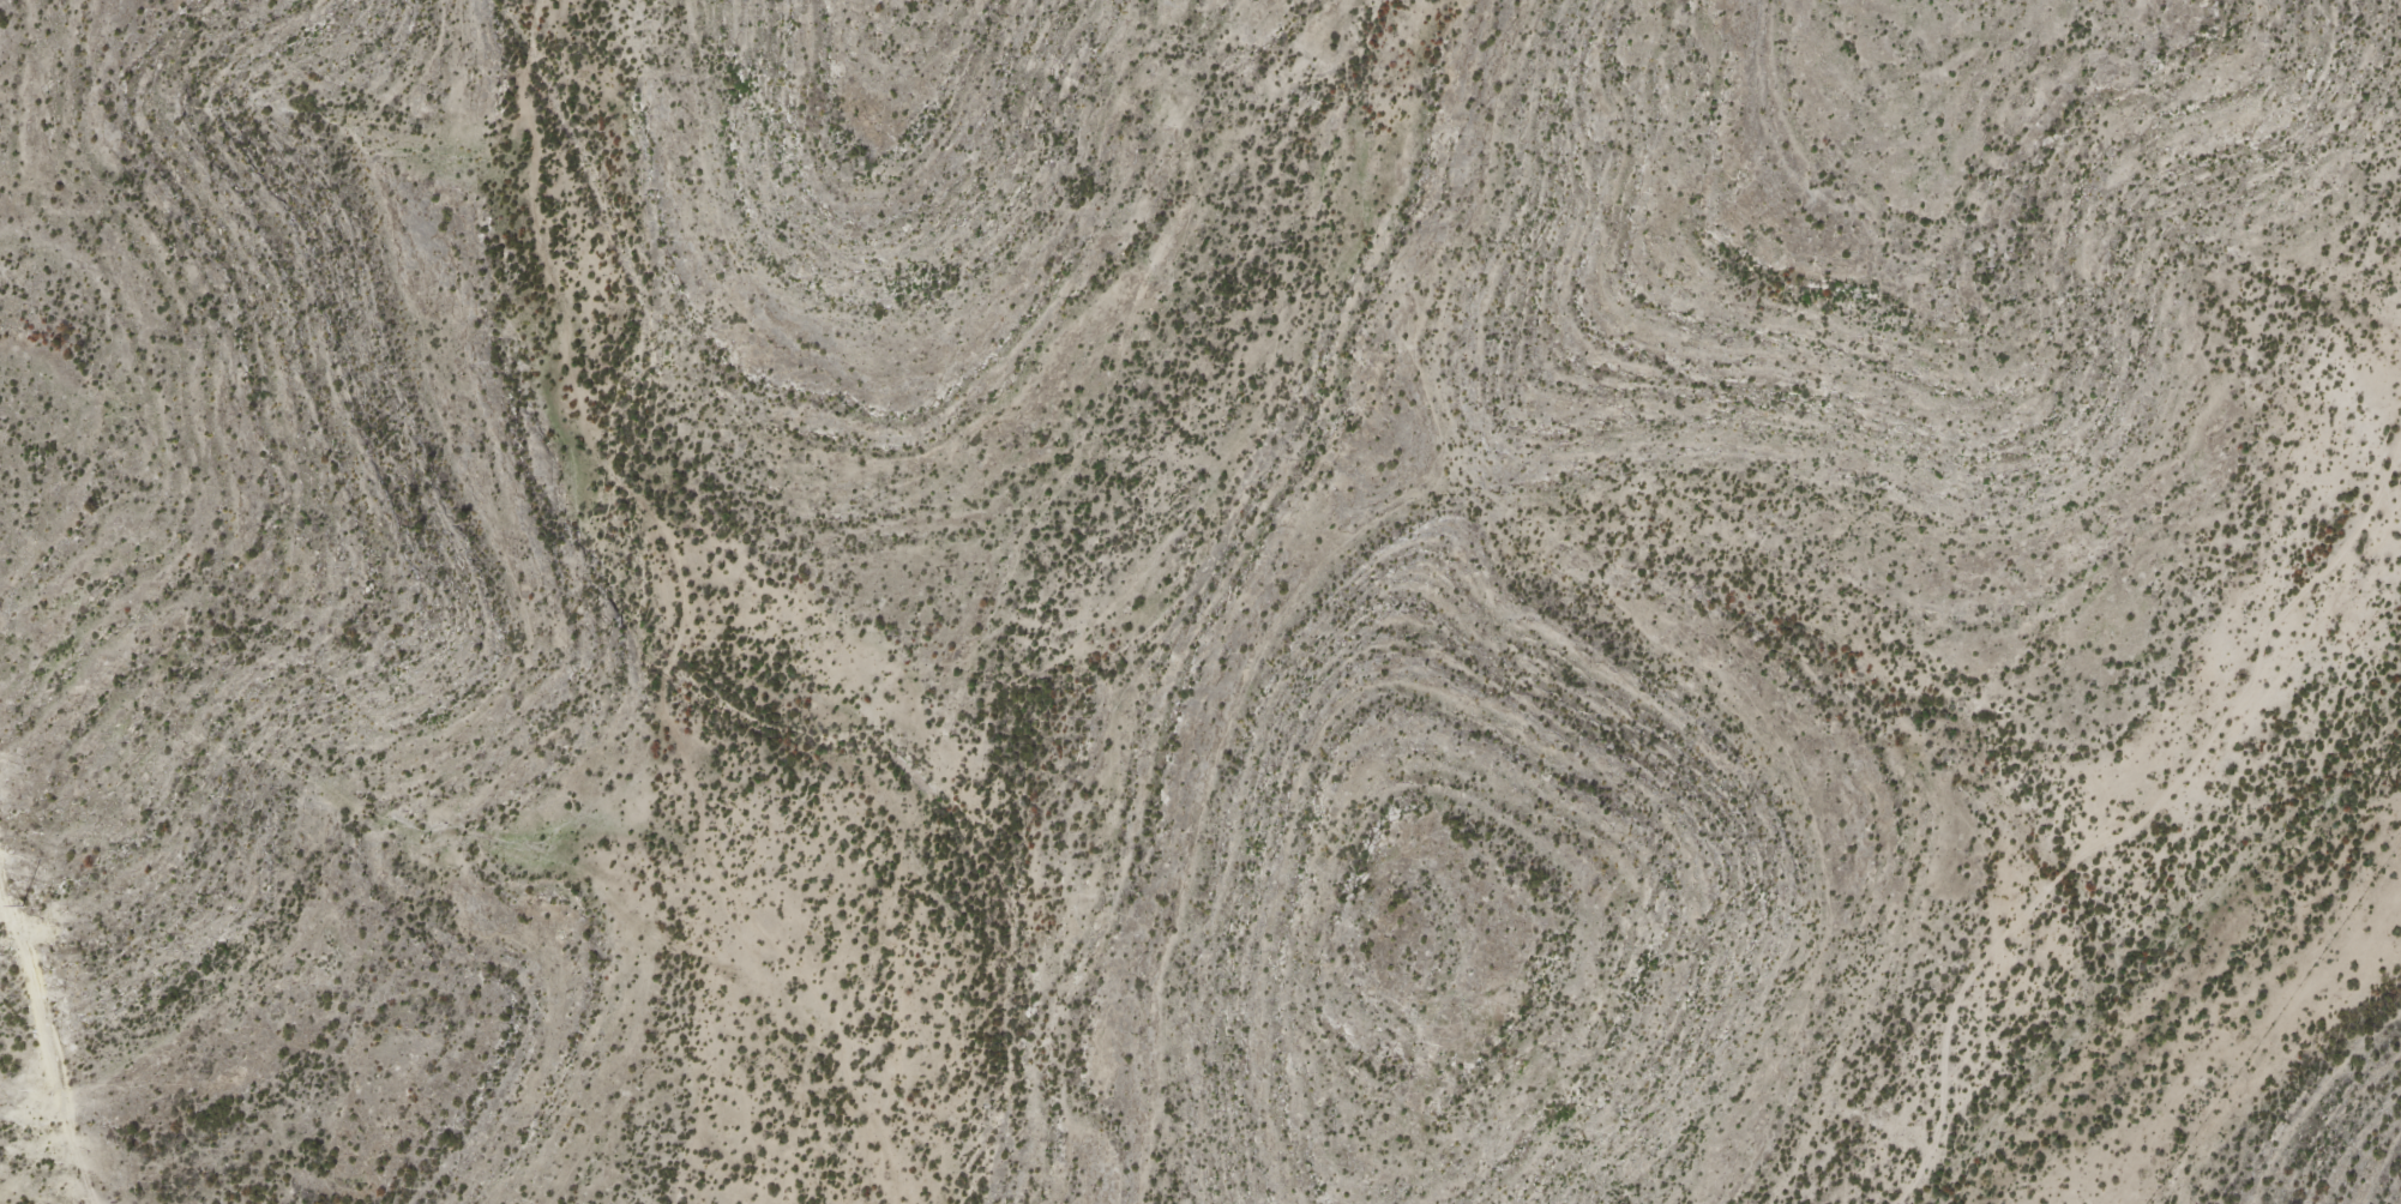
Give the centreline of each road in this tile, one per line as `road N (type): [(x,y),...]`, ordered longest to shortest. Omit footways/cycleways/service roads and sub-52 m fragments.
road 1 (track): [(1900,1203),(1928,1164),(1950,1024),(1975,970),(2111,835),(2172,799),(2400,452)]

